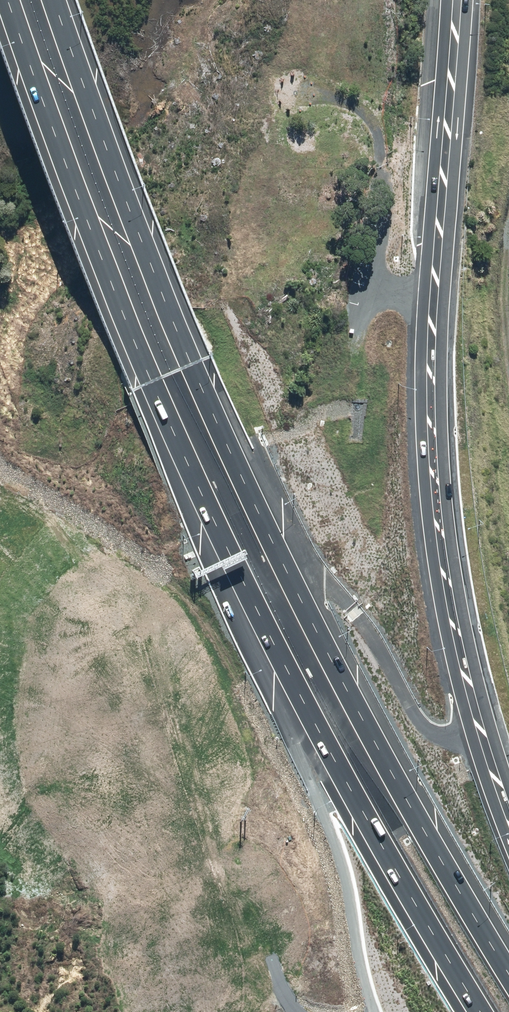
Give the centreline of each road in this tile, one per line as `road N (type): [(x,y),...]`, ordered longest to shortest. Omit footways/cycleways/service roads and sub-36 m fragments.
road 1 (motorway): [(484,1011),(283,663),(148,383),(9,0)]
road 2 (motorway): [(53,0),(186,365),(311,622),(508,975)]
road 3 (primary): [(508,848),(433,629),(414,490),(439,0)]
road 4 (primary): [(464,0),(438,461),(448,590),(508,787)]
road 5 (track): [(508,242),(501,314),(508,387)]

